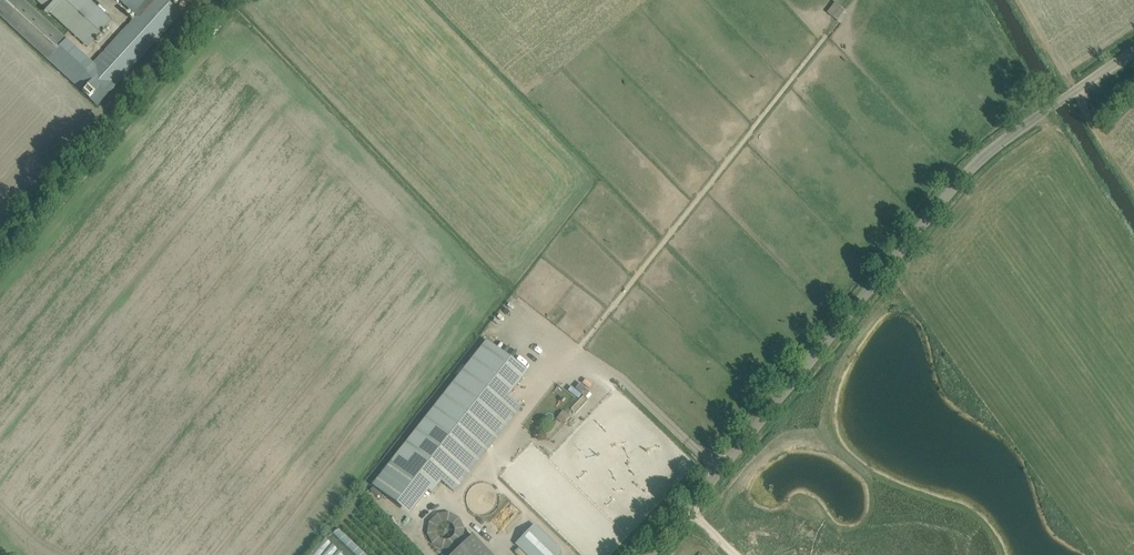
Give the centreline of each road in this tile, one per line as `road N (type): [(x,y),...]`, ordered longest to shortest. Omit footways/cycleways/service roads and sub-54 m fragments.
road 1 (unclassified): [(649,554),(985,155),(1133,50)]

